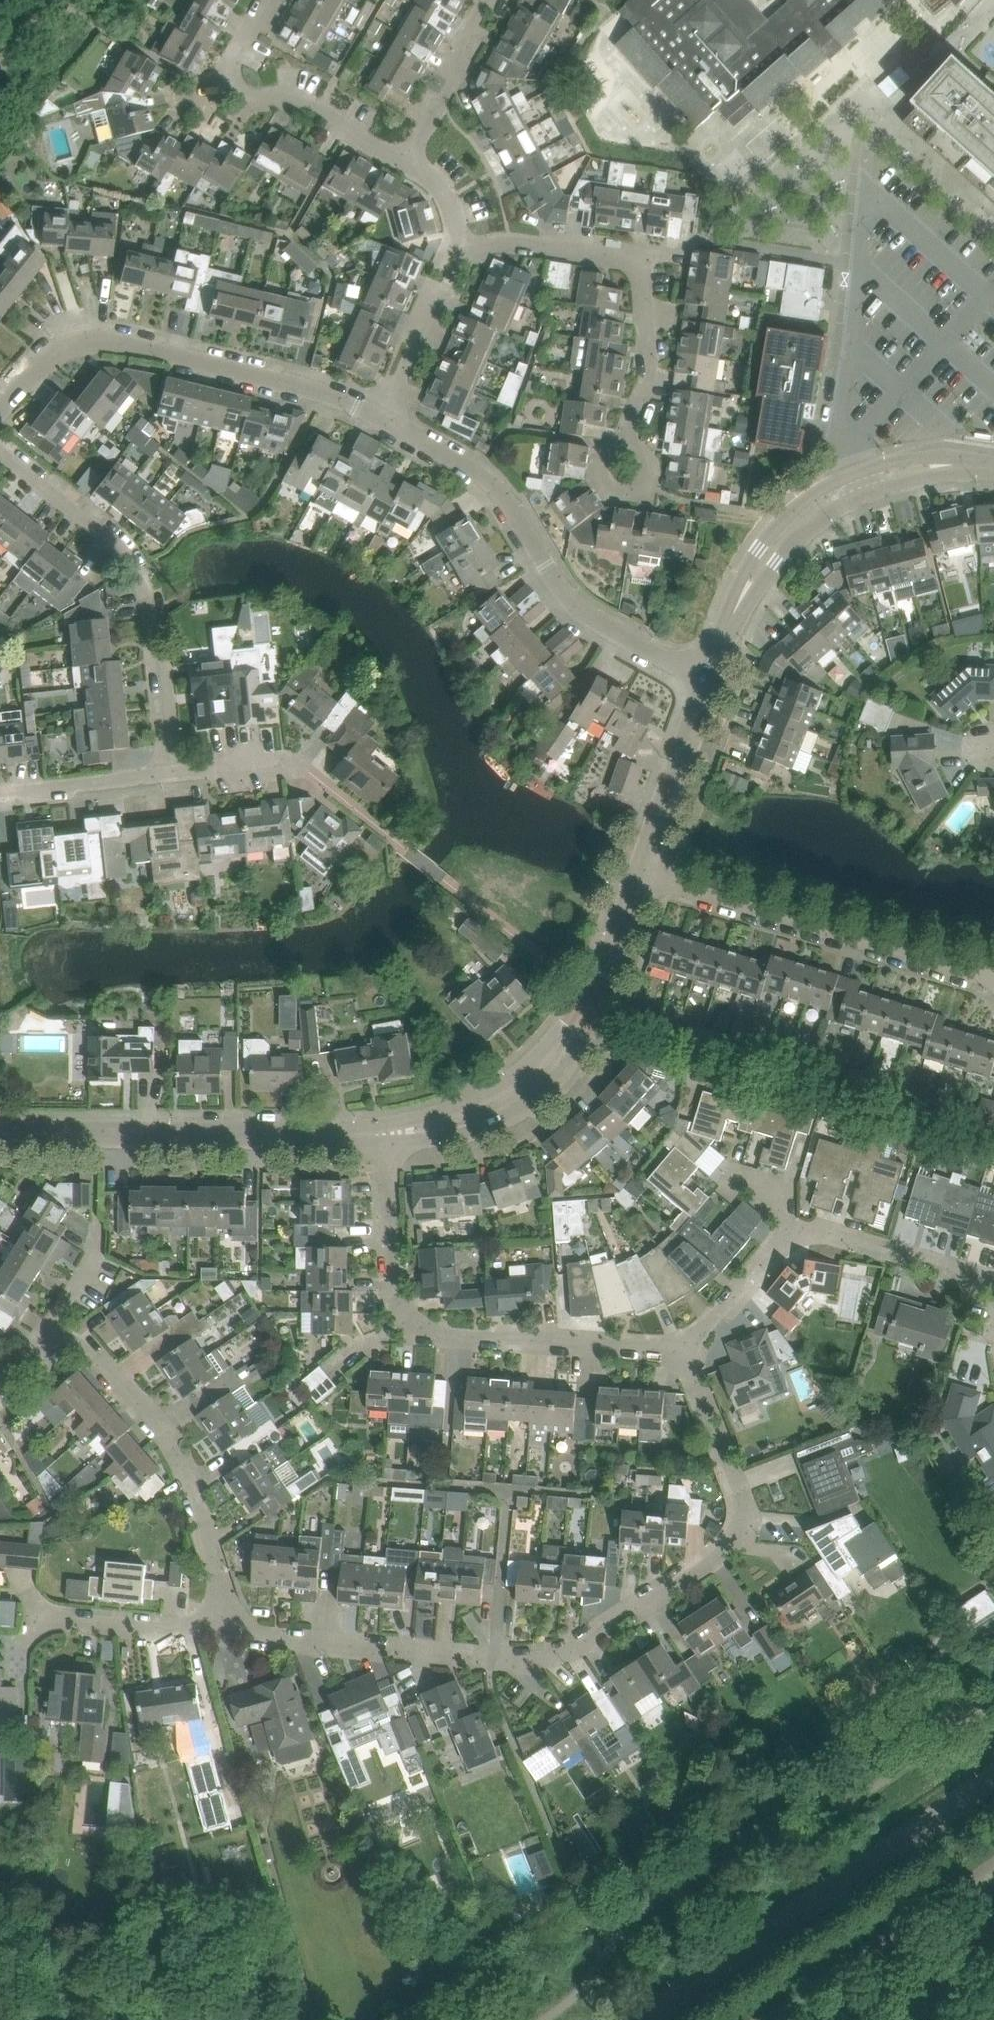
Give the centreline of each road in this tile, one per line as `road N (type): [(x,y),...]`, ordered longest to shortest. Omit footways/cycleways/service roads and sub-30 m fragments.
road 1 (residential): [(218,1630),(572,1674),(602,1665),(755,1546),(756,1505),(677,1346)]
road 2 (residential): [(384,1133),(396,1297),(409,1321),(437,1335),(677,1346)]
road 3 (residential): [(385,417),(104,336),(50,352),(0,407)]
road 4 (unclassified): [(647,2019),(993,1780)]
road 5 (residential): [(701,674),(574,604),(502,503),(444,449),(385,417)]
road 6 (unclassified): [(384,1133),(449,1119),(546,1069),(598,999),(641,875)]
road 7 (unclassified): [(701,674),(752,578),(818,505),(857,482),(922,465),(993,469)]
road 8 (residential): [(172,773),(152,589),(140,569),(0,454)]
road 9 (unclassified): [(0,1131),(384,1133)]
road 10 (residential): [(641,875),(993,976)]
road 11 (residential): [(625,450),(650,349),(646,271),(625,254),(470,246)]
road 12 (residential): [(218,1630),(219,1572),(166,1429),(68,1316)]
road 13 (unclassified): [(641,875),(701,674)]
road 14 (residential): [(794,1233),(847,1236),(993,1279)]
road 15 (residential): [(410,163),(332,119),(279,106),(225,109)]
road 16 (residential): [(385,417),(470,246)]
road 17 (residential): [(410,163),(501,0)]
road 18 (residential): [(35,1615),(218,1630)]
road 19 (residential): [(172,773),(0,794)]
road 20 (residential): [(677,1346),(794,1233)]
road 21 (residential): [(296,761),(172,773)]
road 22 (residential): [(284,0),(225,109)]

